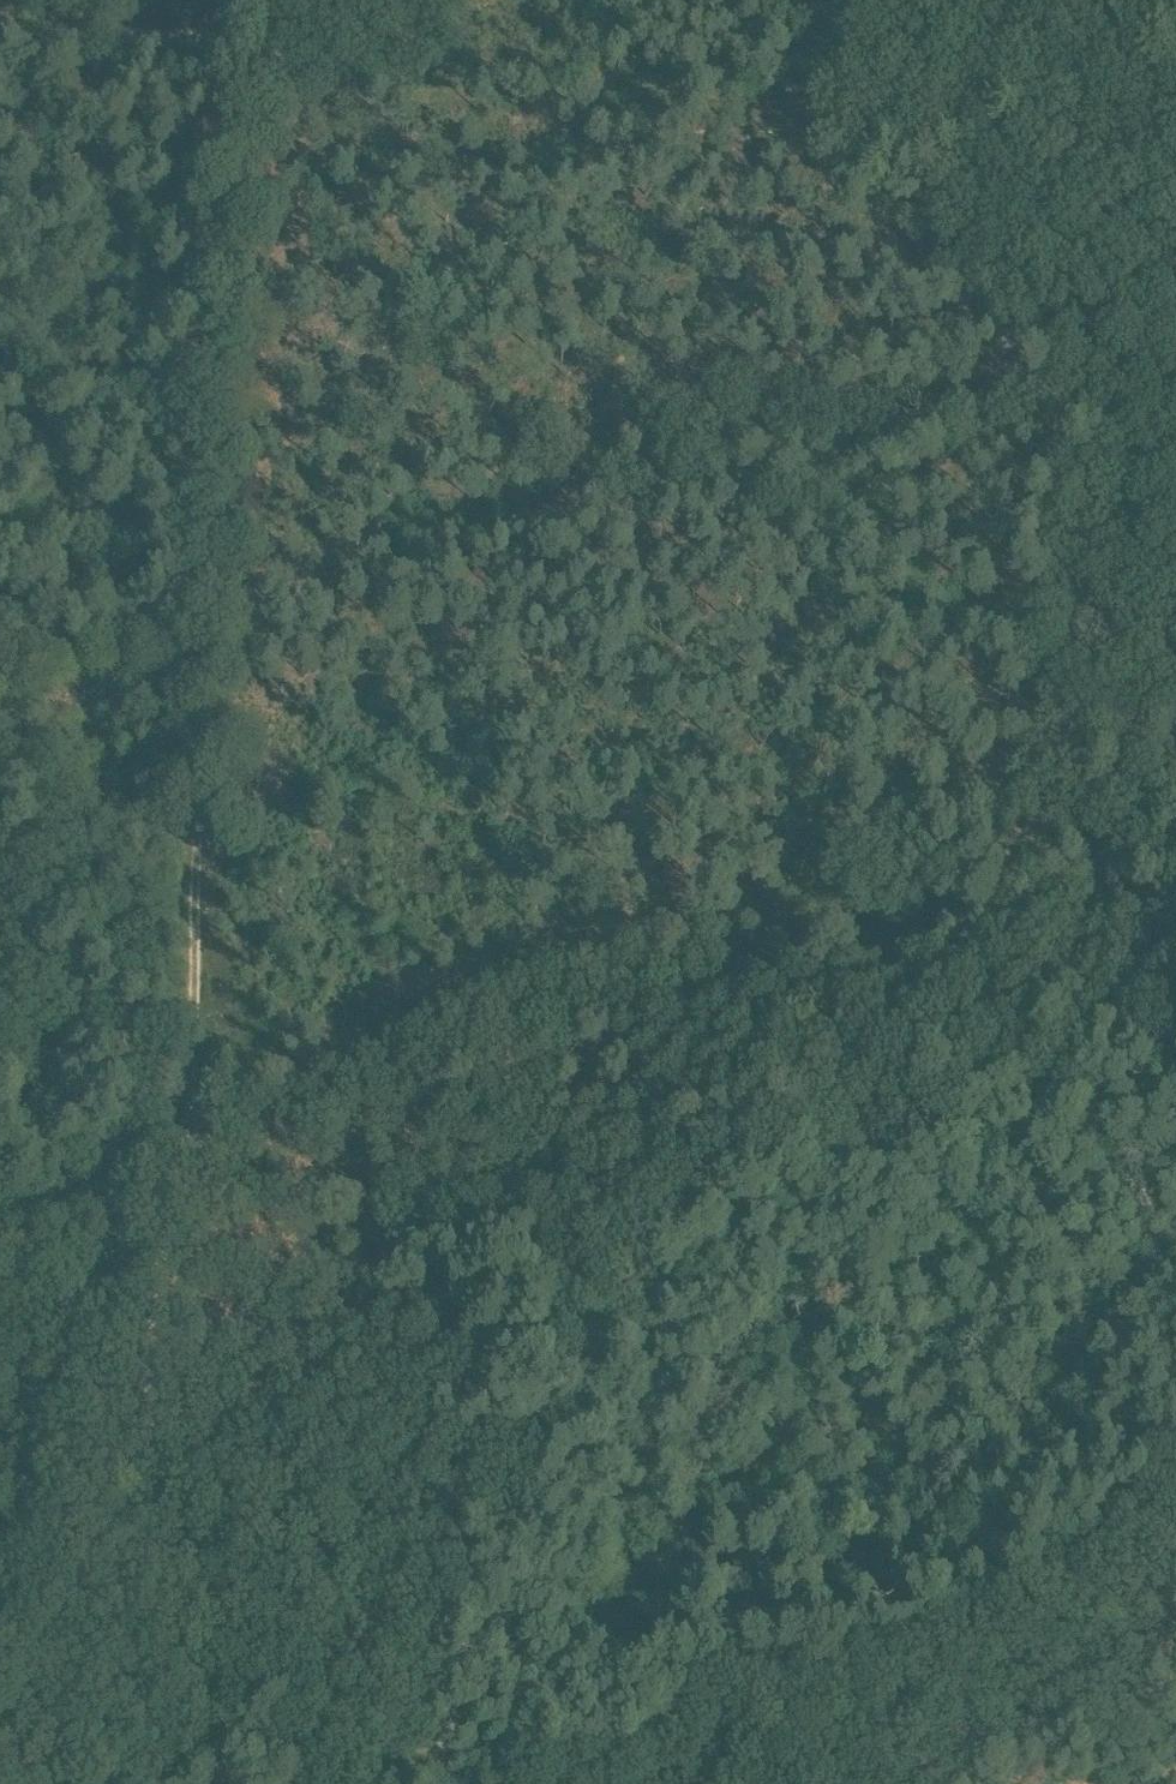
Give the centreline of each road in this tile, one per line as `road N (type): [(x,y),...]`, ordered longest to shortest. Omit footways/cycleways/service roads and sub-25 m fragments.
road 1 (track): [(109,1783),(193,1105),(254,0)]
road 2 (track): [(249,97),(614,81),(621,0)]
road 3 (track): [(0,18),(252,54)]

